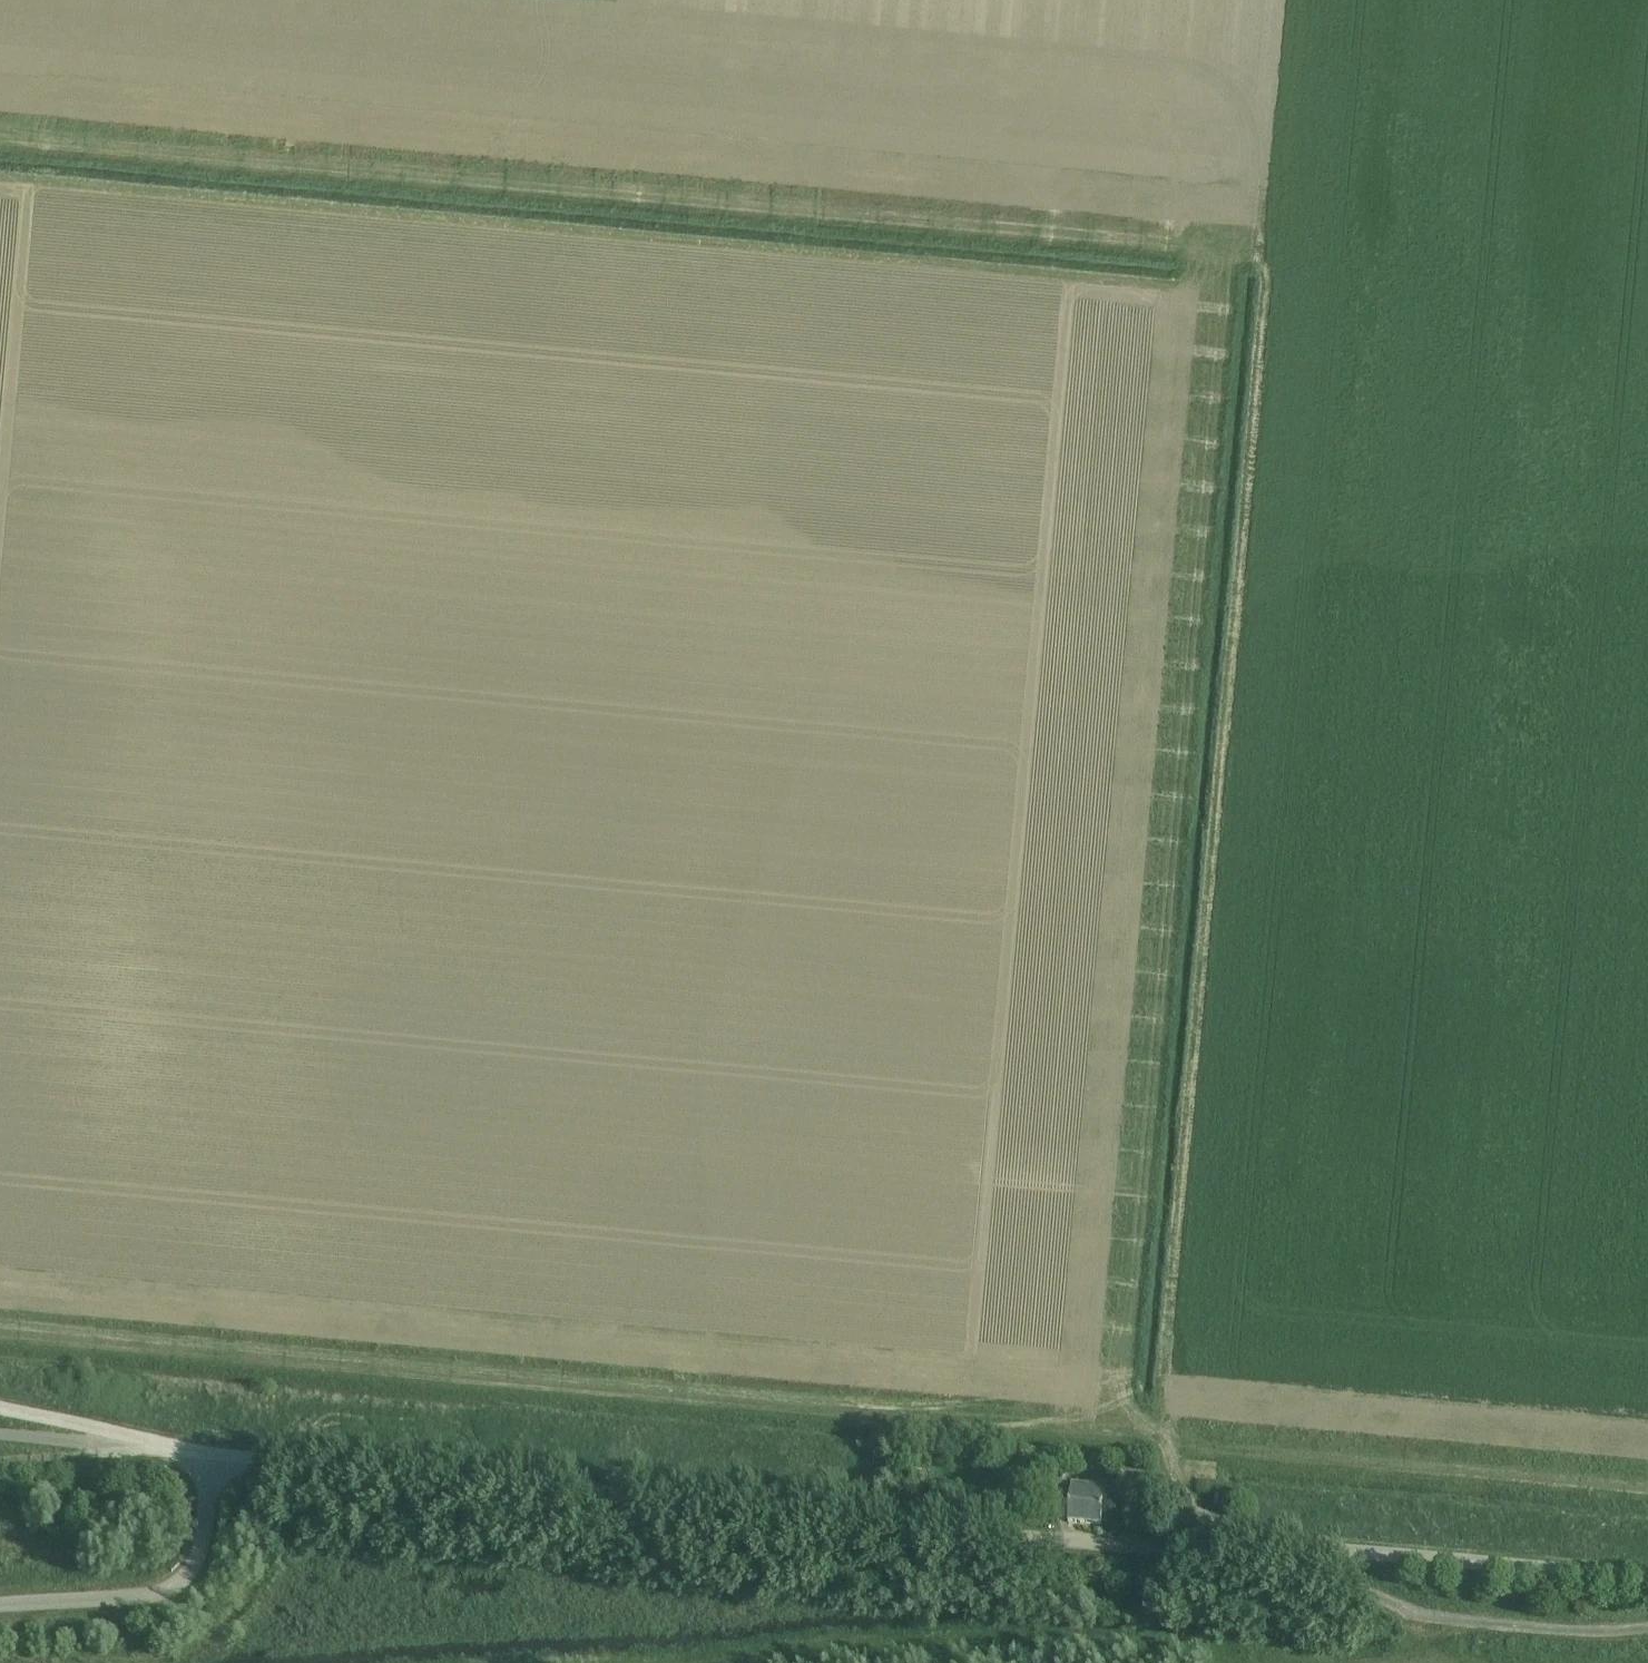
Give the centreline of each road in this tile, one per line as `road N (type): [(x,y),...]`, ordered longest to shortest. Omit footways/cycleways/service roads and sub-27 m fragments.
road 1 (track): [(0,1461),(176,1450)]
road 2 (track): [(1153,1434),(1184,1502),(1268,1551)]

